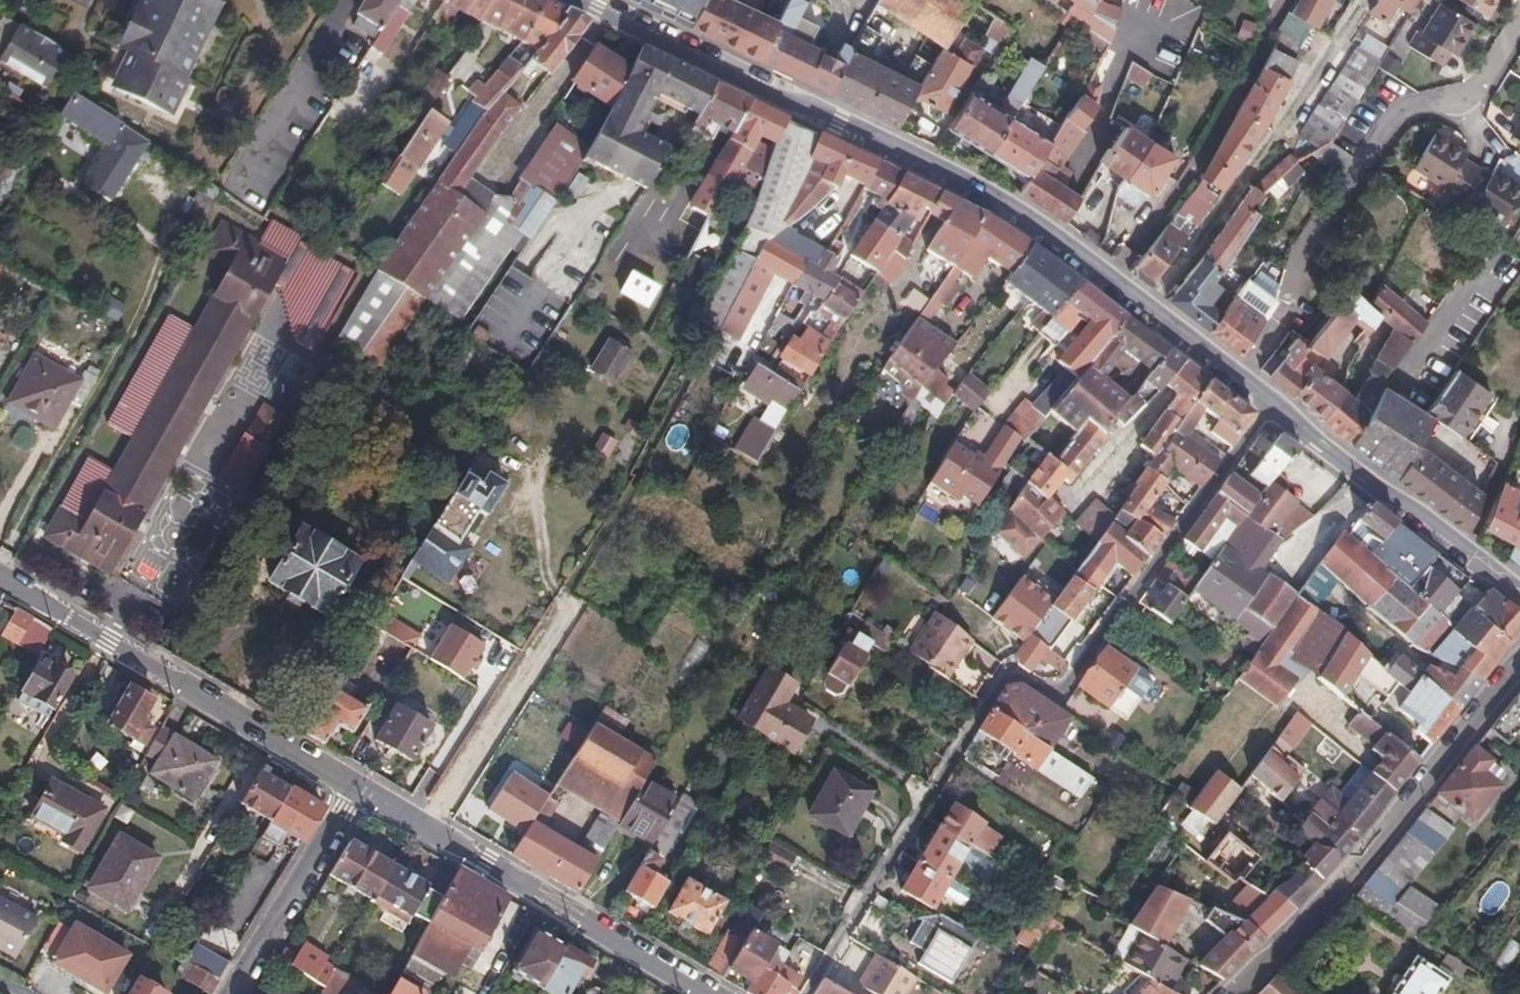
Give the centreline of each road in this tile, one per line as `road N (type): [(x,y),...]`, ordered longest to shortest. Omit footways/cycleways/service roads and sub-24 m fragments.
road 1 (tertiary): [(1519,599),(1033,223),(590,0)]
road 2 (residential): [(1237,993),(1397,819),(1519,666)]
road 3 (tertiary): [(351,788),(712,993)]
road 4 (tertiary): [(0,581),(351,788)]
road 5 (residential): [(351,788),(229,993)]

